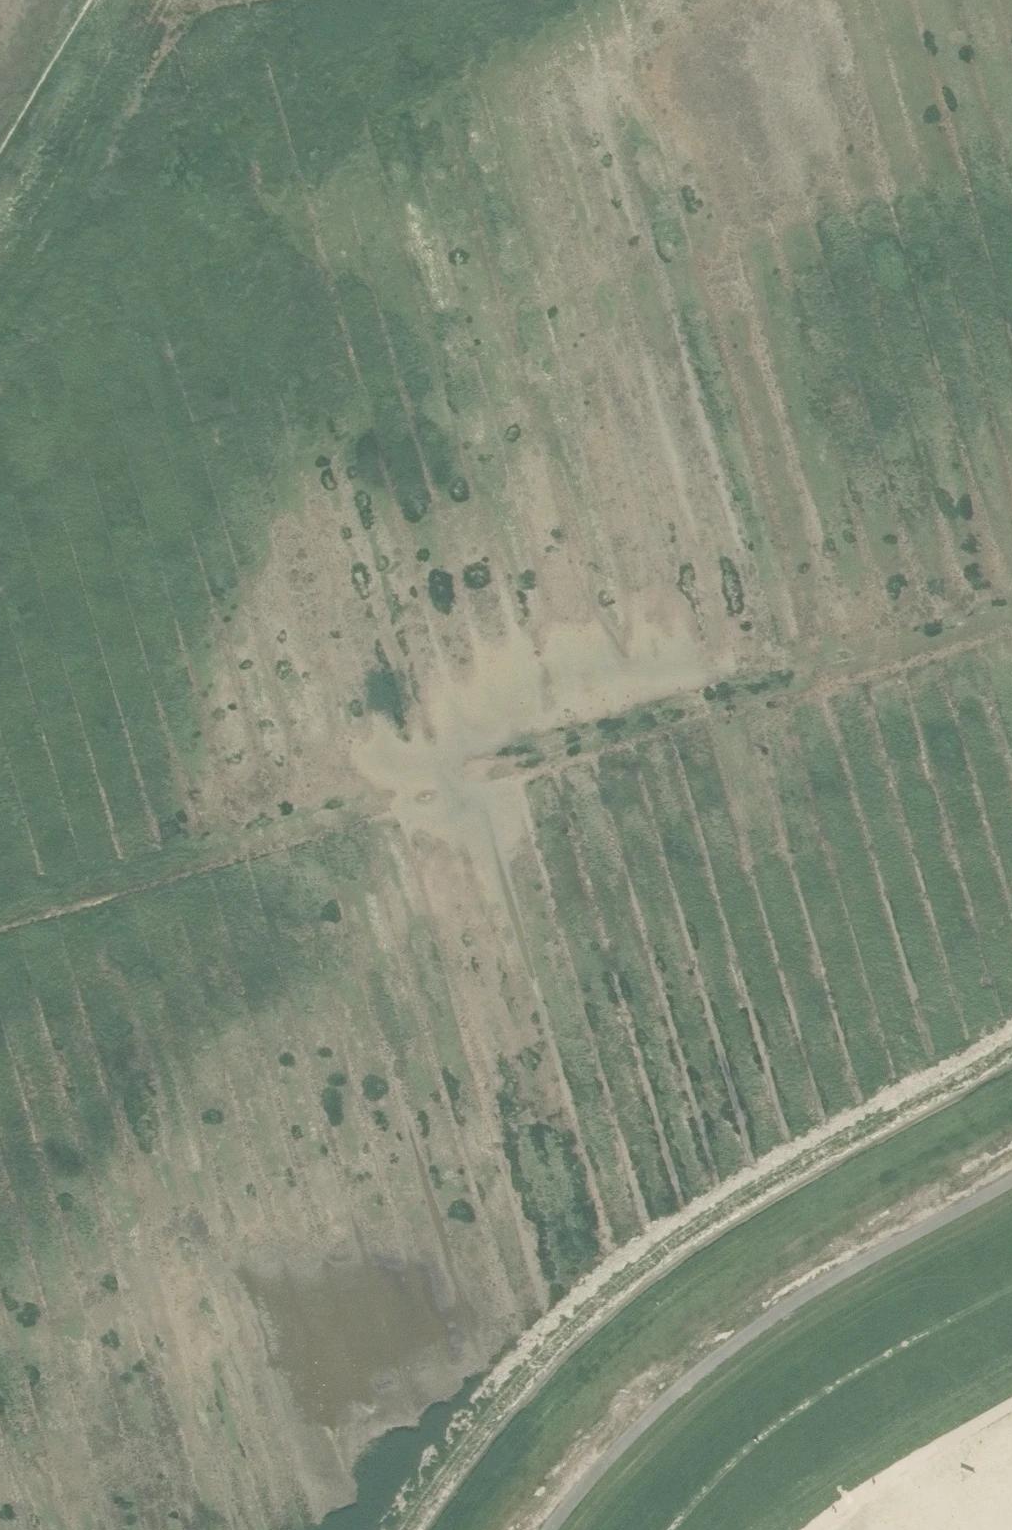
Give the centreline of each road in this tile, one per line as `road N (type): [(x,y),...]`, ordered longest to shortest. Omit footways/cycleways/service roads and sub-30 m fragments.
road 1 (track): [(1011,1157),(853,1243),(756,1313),(654,1392),(529,1529)]
road 2 (track): [(1011,1383),(893,1450),(787,1529)]

